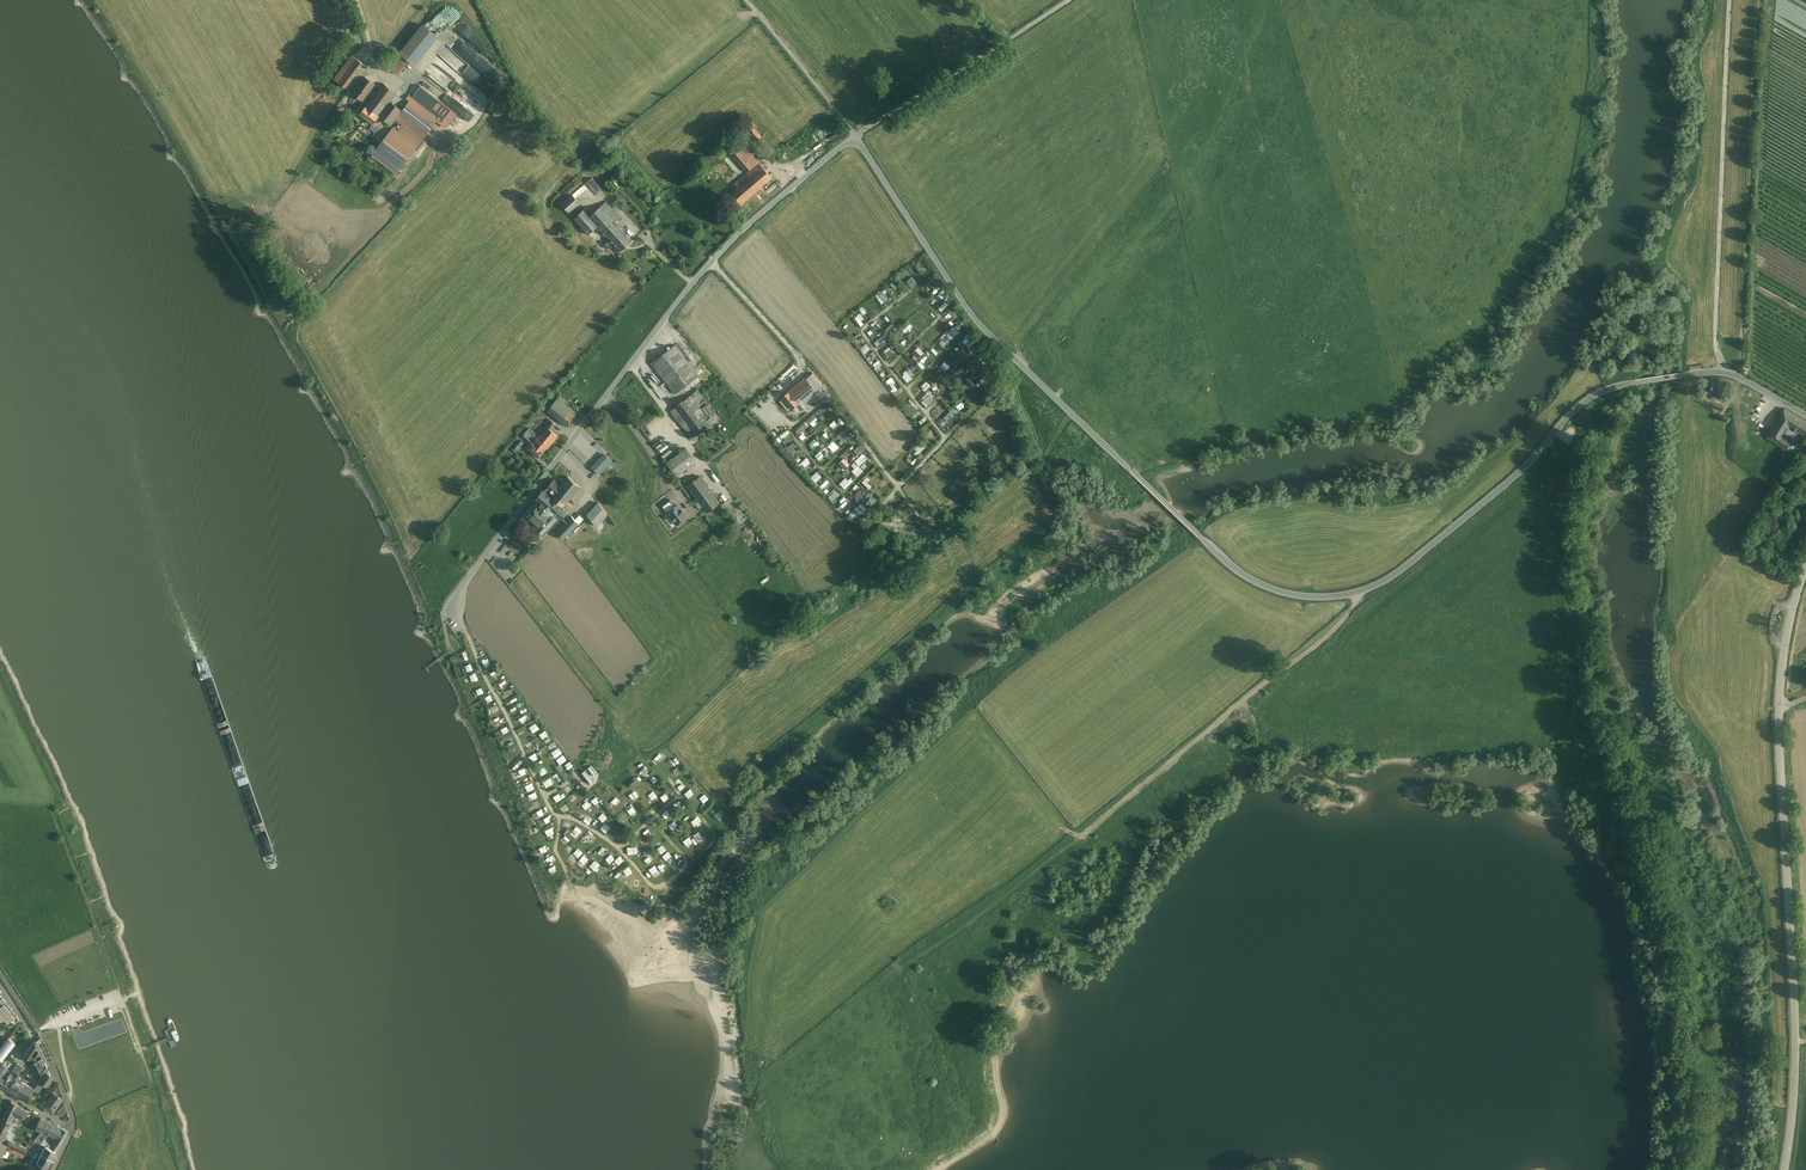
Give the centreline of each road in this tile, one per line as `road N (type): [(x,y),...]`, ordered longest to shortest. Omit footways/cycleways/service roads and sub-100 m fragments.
road 1 (tertiary): [(856,141),(995,340),(1240,572),(1283,592),(1337,596),(1400,571),(1517,475),(1582,404),(1614,388),(1724,373),(1805,417)]
road 2 (tertiary): [(454,610),(561,454),(712,261),(856,141)]
road 3 (unclassified): [(1805,567),(1780,706),(1795,1039),(1783,1169)]
road 4 (track): [(1724,373),(1715,337),(1732,0)]
road 5 (track): [(1080,834),(1321,641),(1346,619),(1359,591)]
road 6 (track): [(1067,0),(856,141)]
road 7 (residential): [(746,0),(856,141)]

